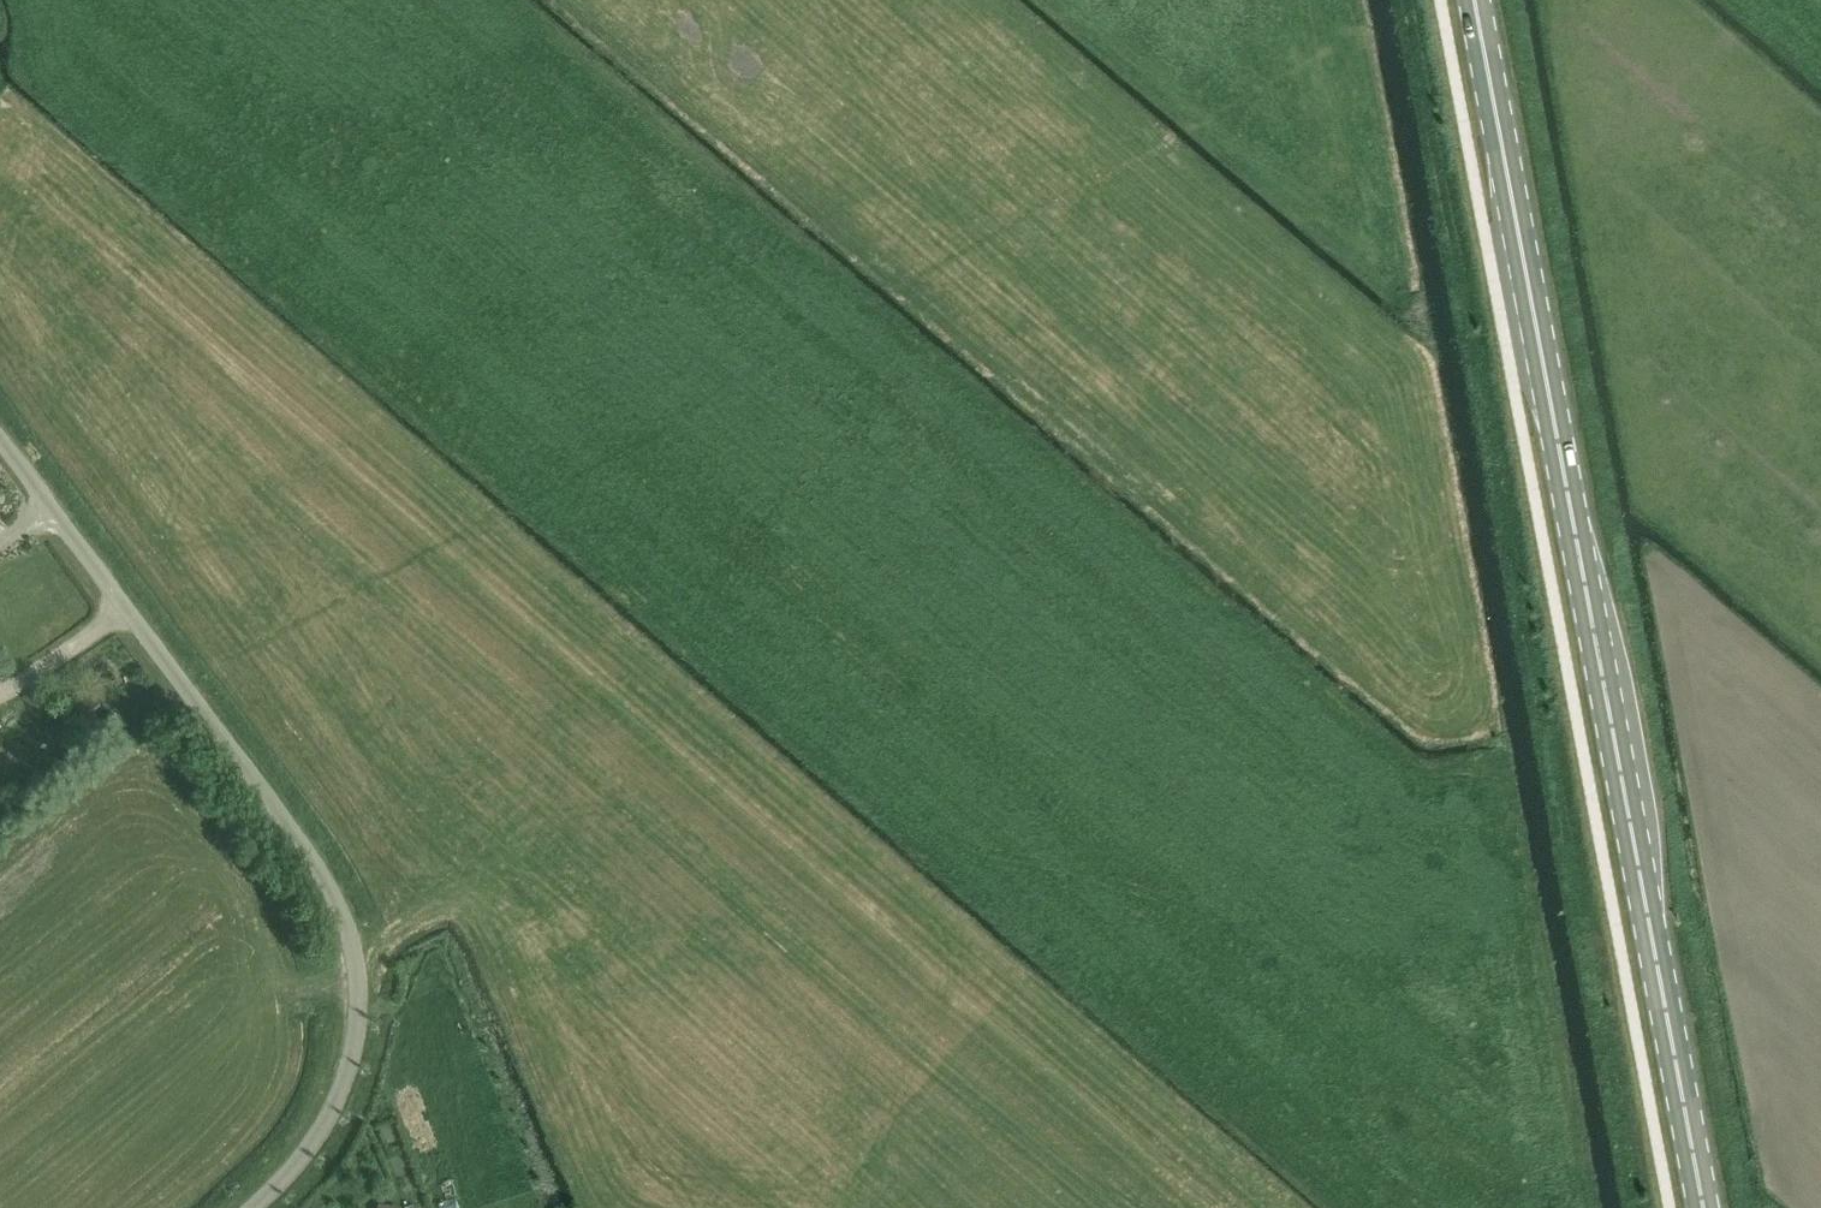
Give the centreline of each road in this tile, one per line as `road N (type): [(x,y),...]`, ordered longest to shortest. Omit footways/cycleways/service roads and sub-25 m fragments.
road 1 (secondary): [(1698,1207),(1470,0)]
road 2 (unclassified): [(251,1207),(318,1138),(352,1064),(360,1004),(349,935),(318,867),(0,440)]

